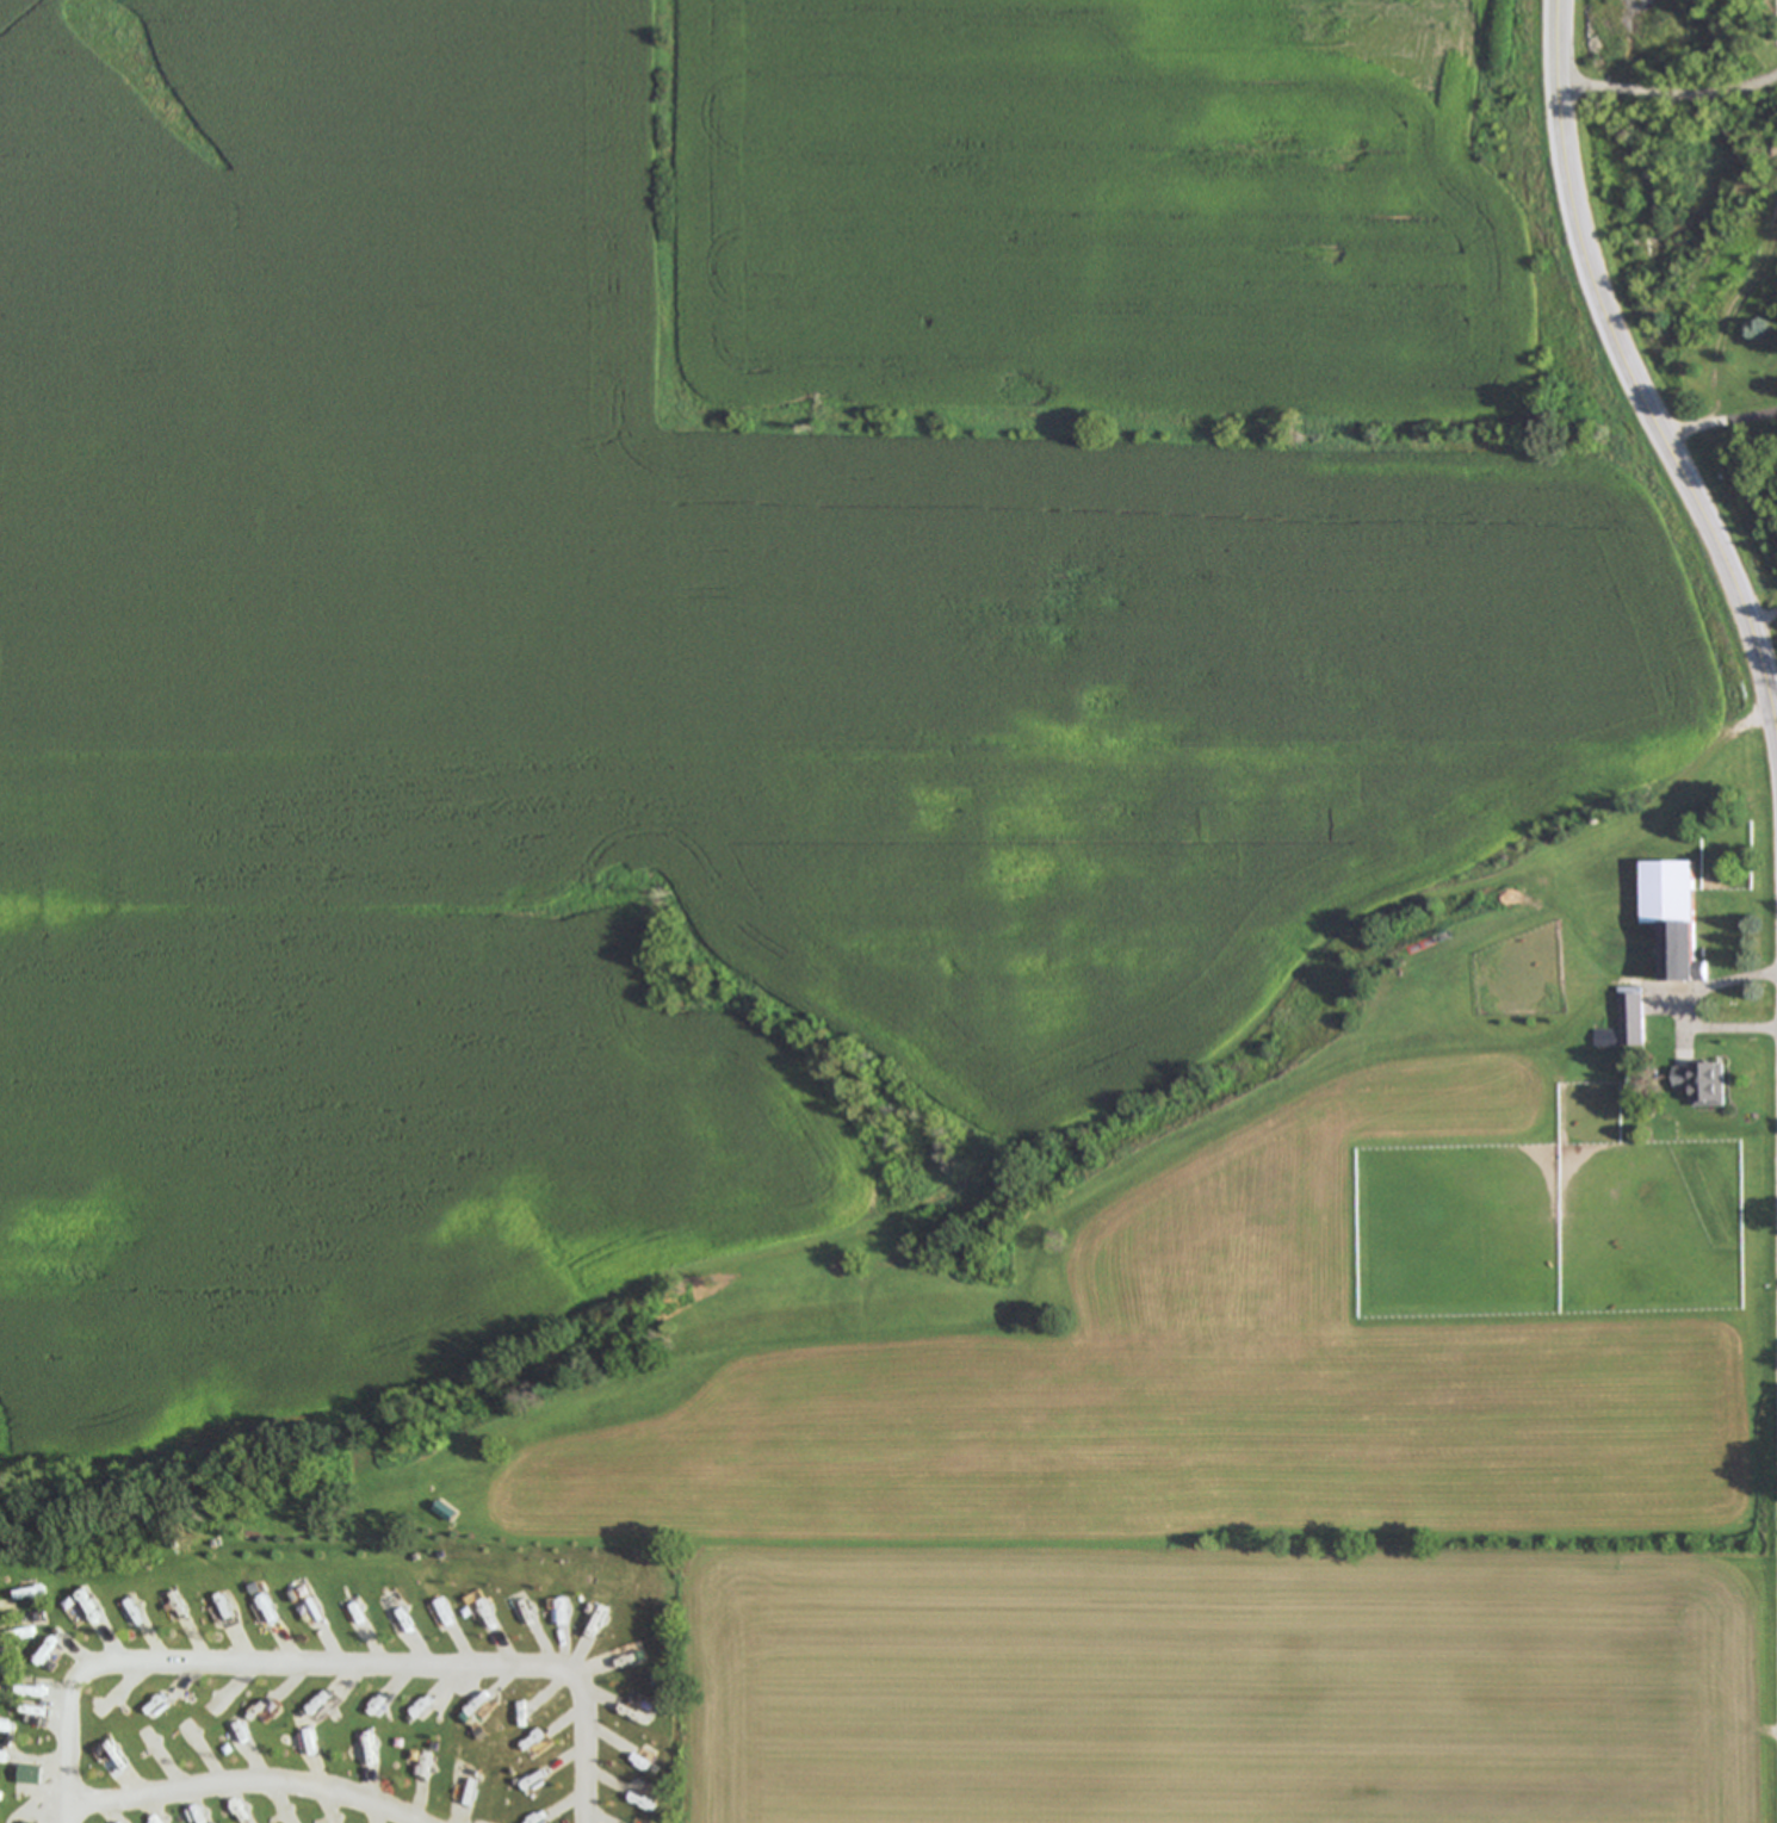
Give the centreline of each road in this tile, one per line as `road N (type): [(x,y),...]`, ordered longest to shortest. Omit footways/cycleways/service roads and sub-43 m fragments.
road 1 (secondary): [(1559,0),(1559,119),(1584,259),(1630,392),(1756,645),(1776,749)]

